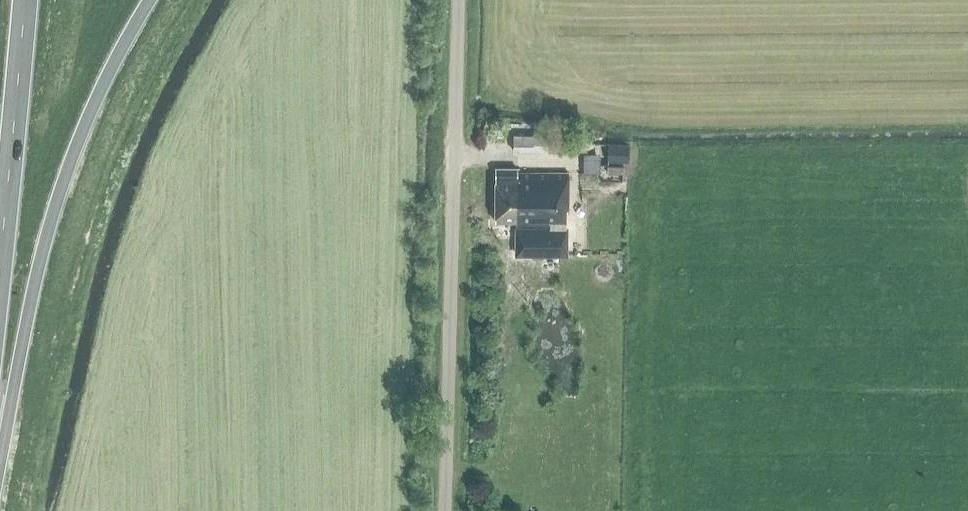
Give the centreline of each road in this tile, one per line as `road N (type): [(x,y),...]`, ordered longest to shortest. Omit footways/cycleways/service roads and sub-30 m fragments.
road 1 (unclassified): [(448,510),(458,0)]
road 2 (trunk): [(0,464),(62,182),(150,0)]
road 3 (trunk): [(0,254),(25,0)]

